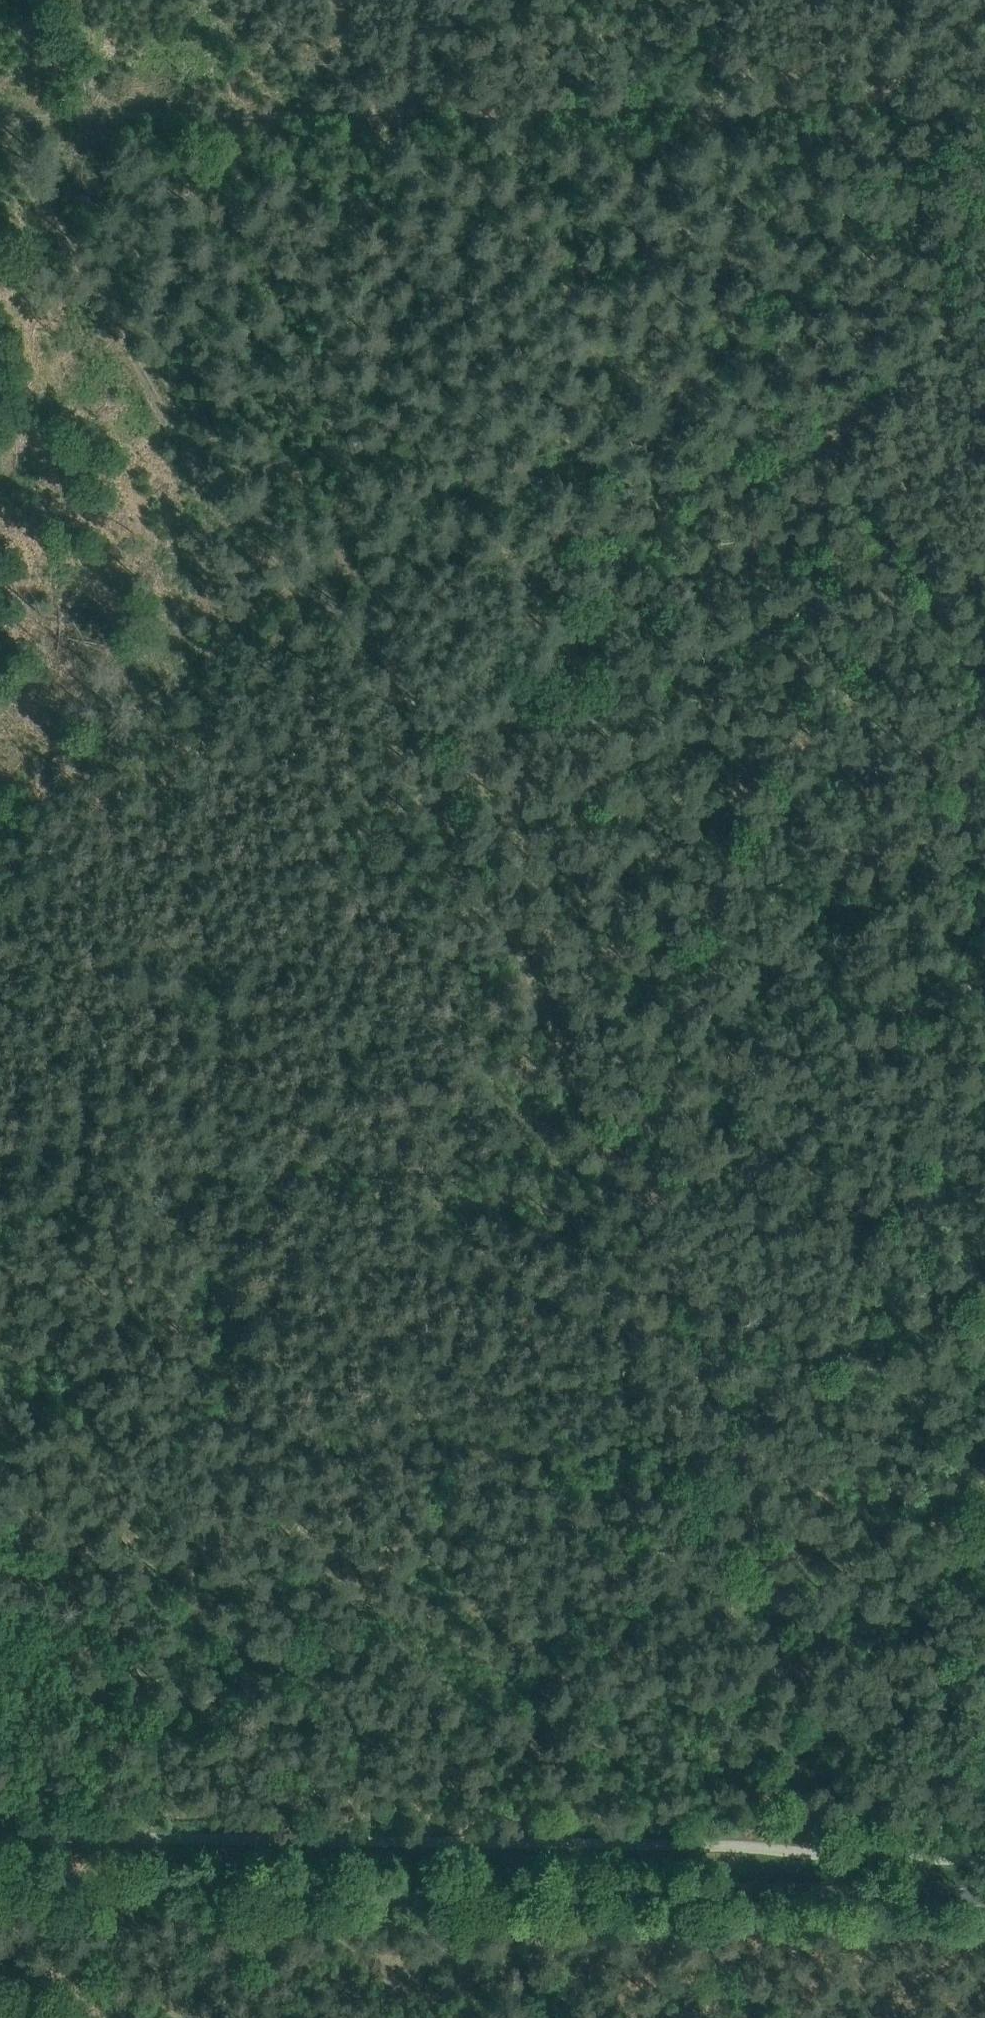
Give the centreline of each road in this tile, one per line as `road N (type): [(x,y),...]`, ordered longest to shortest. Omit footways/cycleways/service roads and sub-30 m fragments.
road 1 (tertiary): [(0,1885),(984,1896)]

